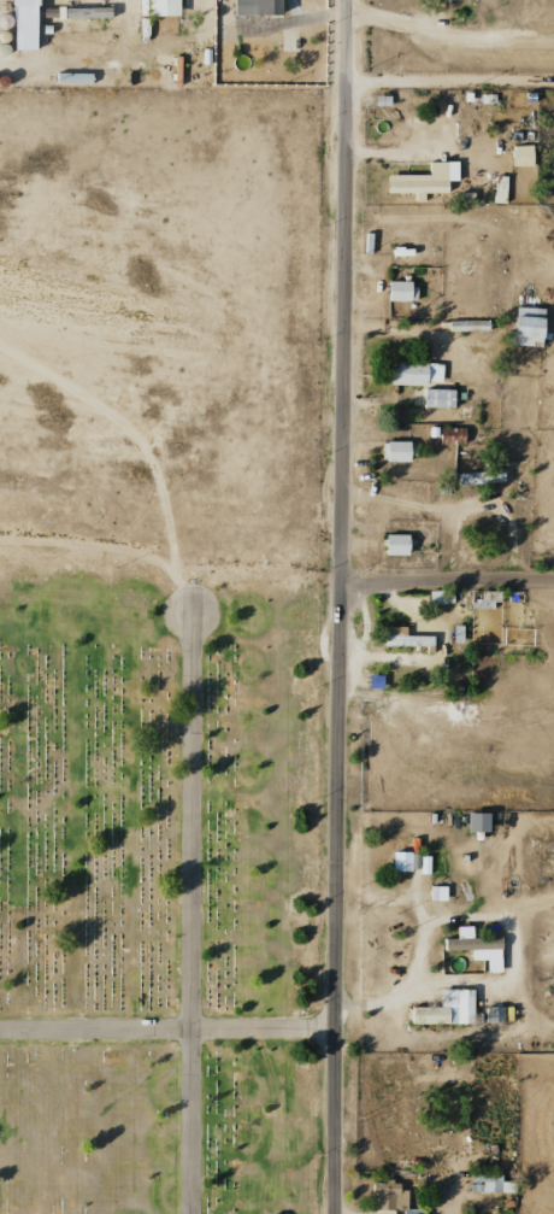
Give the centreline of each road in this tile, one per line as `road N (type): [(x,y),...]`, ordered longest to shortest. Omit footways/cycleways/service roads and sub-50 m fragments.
road 1 (tertiary): [(337,1213),(348,0)]
road 2 (residential): [(553,573),(343,570)]
road 3 (residential): [(347,84),(553,84)]

